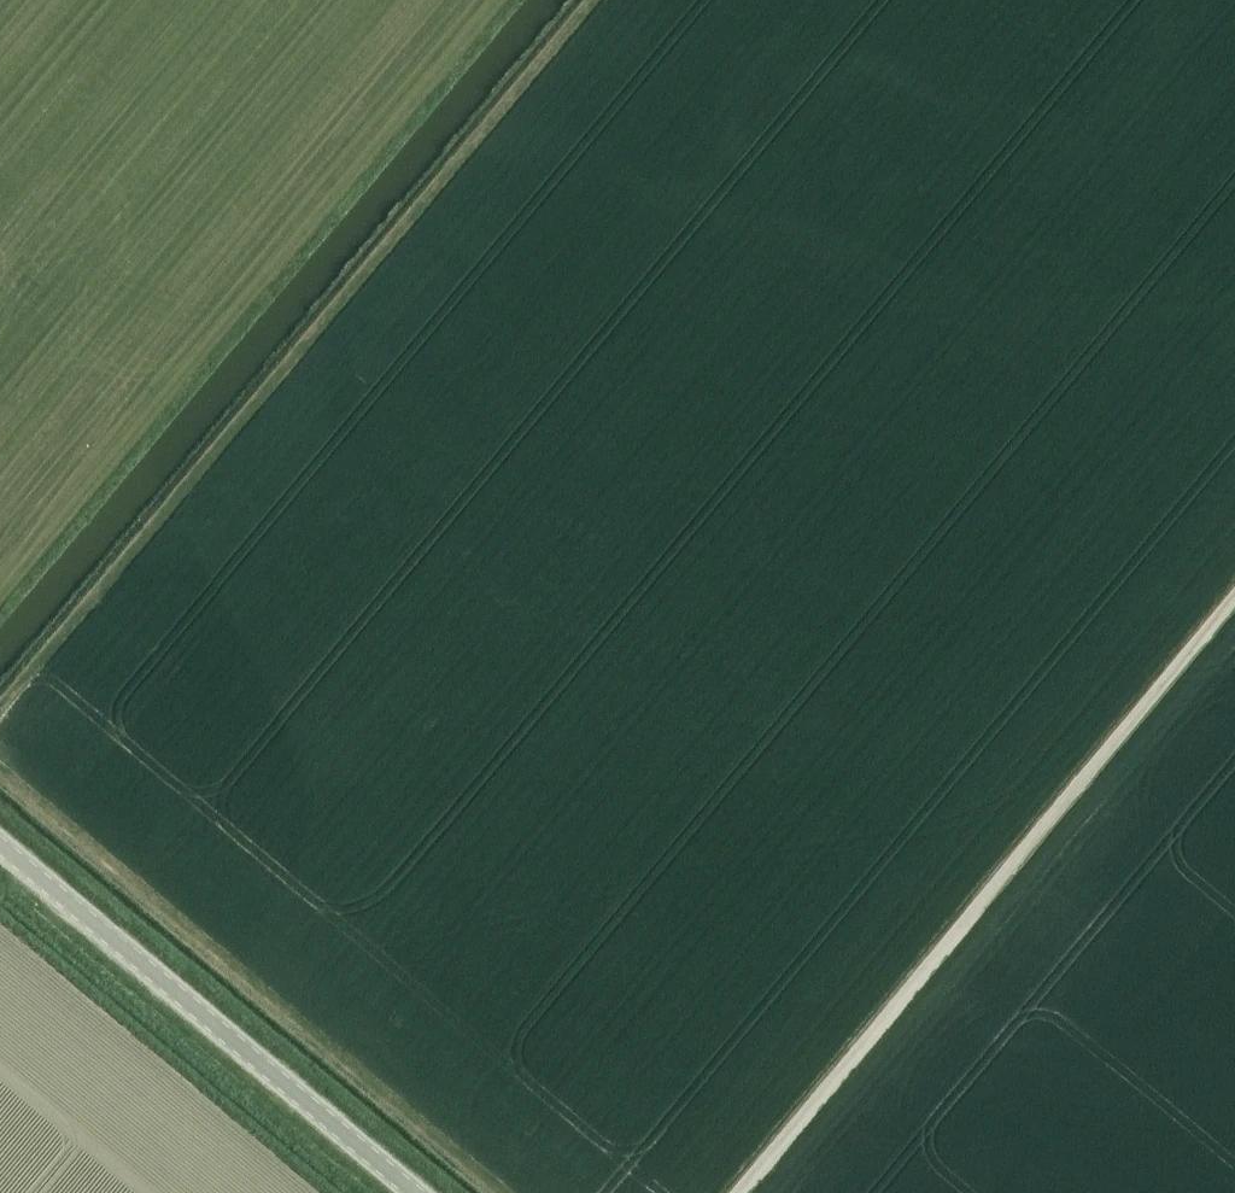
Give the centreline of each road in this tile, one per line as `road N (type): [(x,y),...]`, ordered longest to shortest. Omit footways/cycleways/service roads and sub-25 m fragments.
road 1 (tertiary): [(409,1192),(0,847)]

